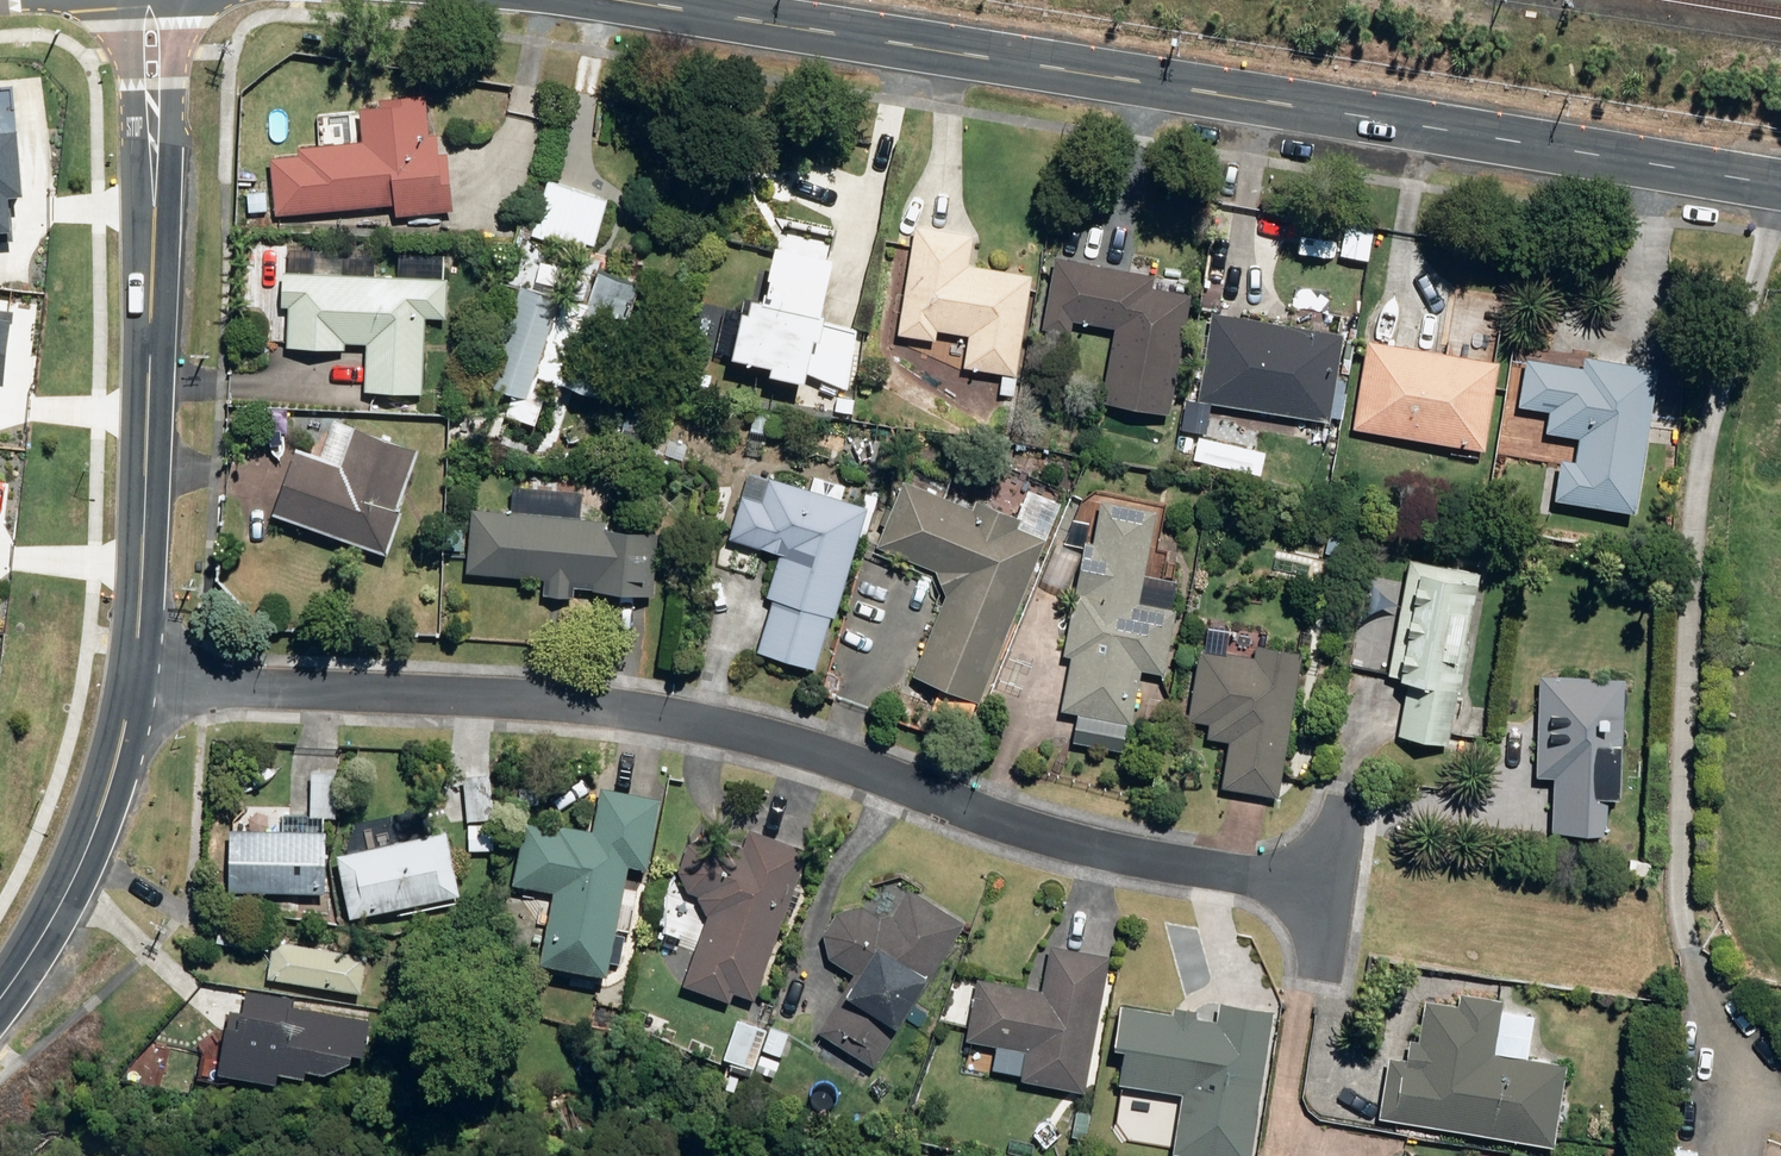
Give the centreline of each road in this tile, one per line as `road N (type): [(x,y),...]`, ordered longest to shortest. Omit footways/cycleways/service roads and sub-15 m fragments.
road 1 (residential): [(1334,893),(1081,845),(663,715),(492,695),(149,686)]
road 2 (residential): [(647,0),(1780,192)]
road 3 (residential): [(152,135),(149,686)]
road 4 (residential): [(149,686),(109,810),(33,962),(0,1008)]
road 5 (residential): [(152,135),(126,51),(129,0)]
road 6 (residential): [(167,0),(169,50),(152,135)]

